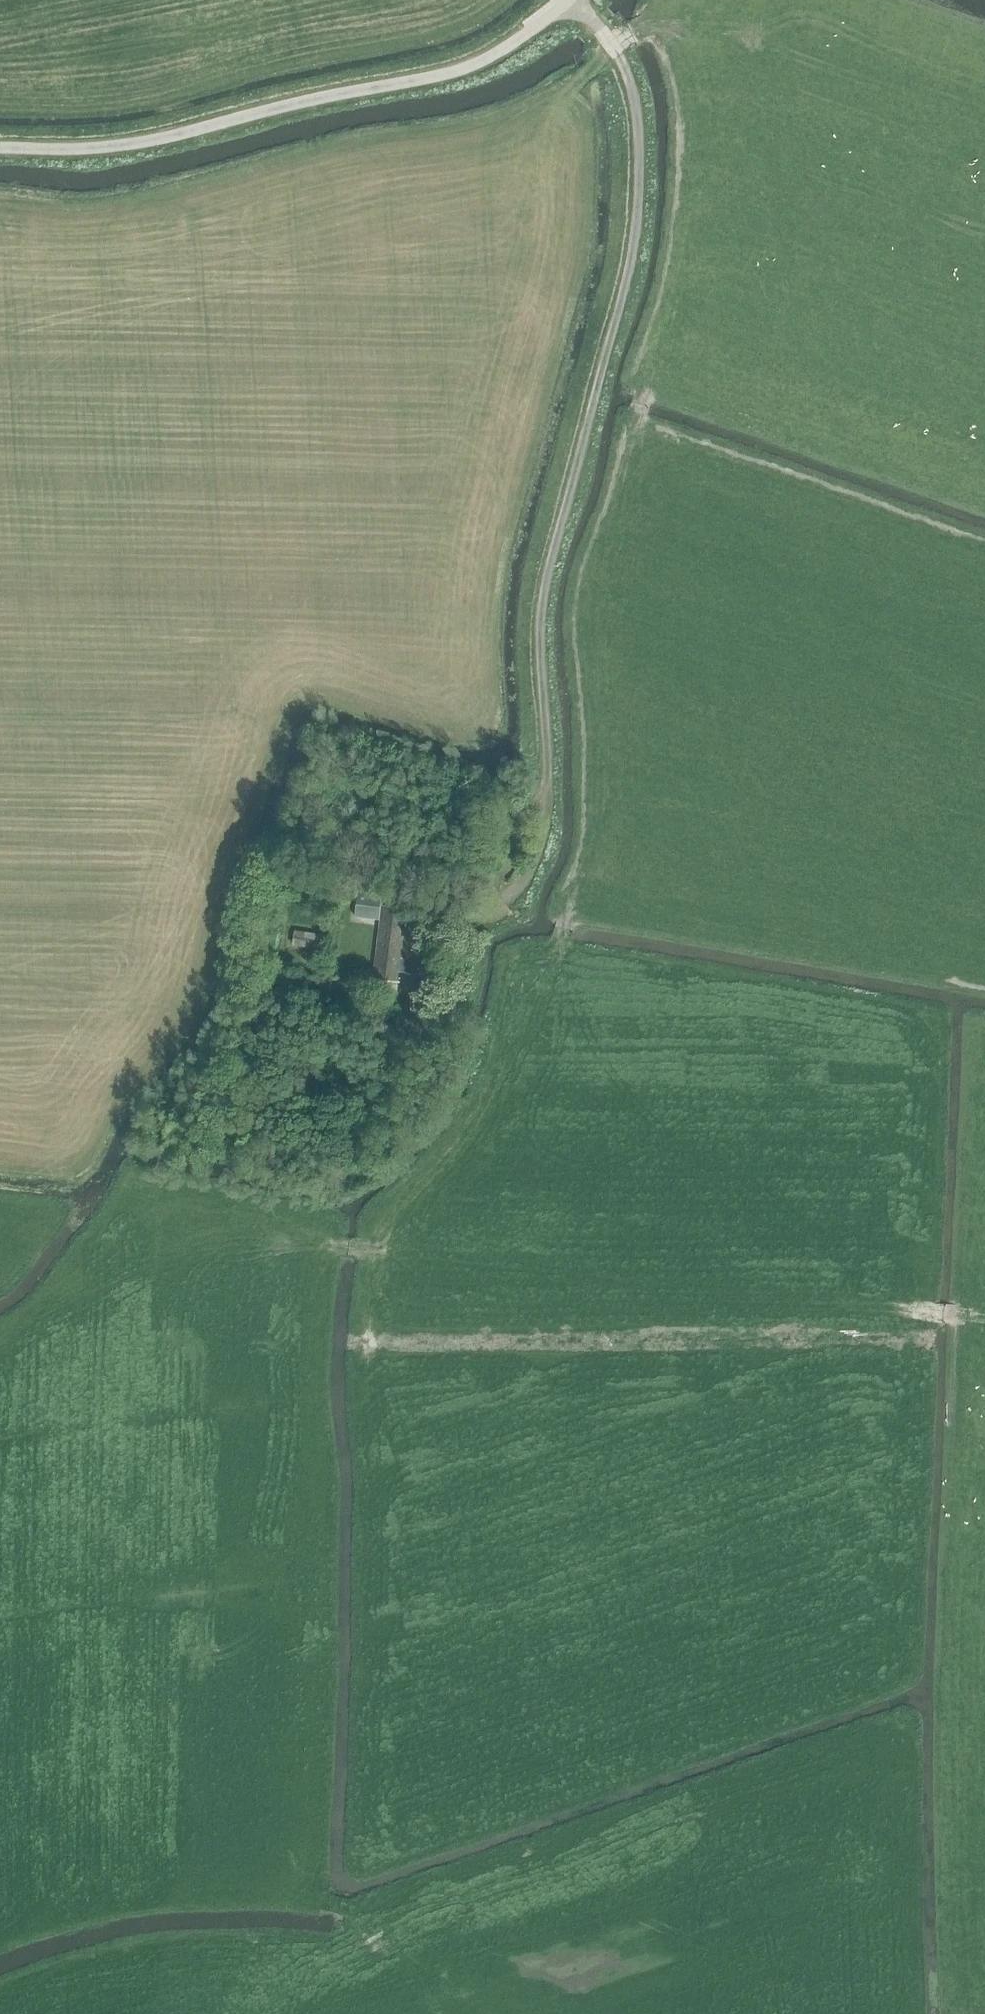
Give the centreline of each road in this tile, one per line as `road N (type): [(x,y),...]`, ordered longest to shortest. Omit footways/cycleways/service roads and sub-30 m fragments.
road 1 (unclassified): [(0,147),(141,142),(435,76),(489,57),(567,0)]

